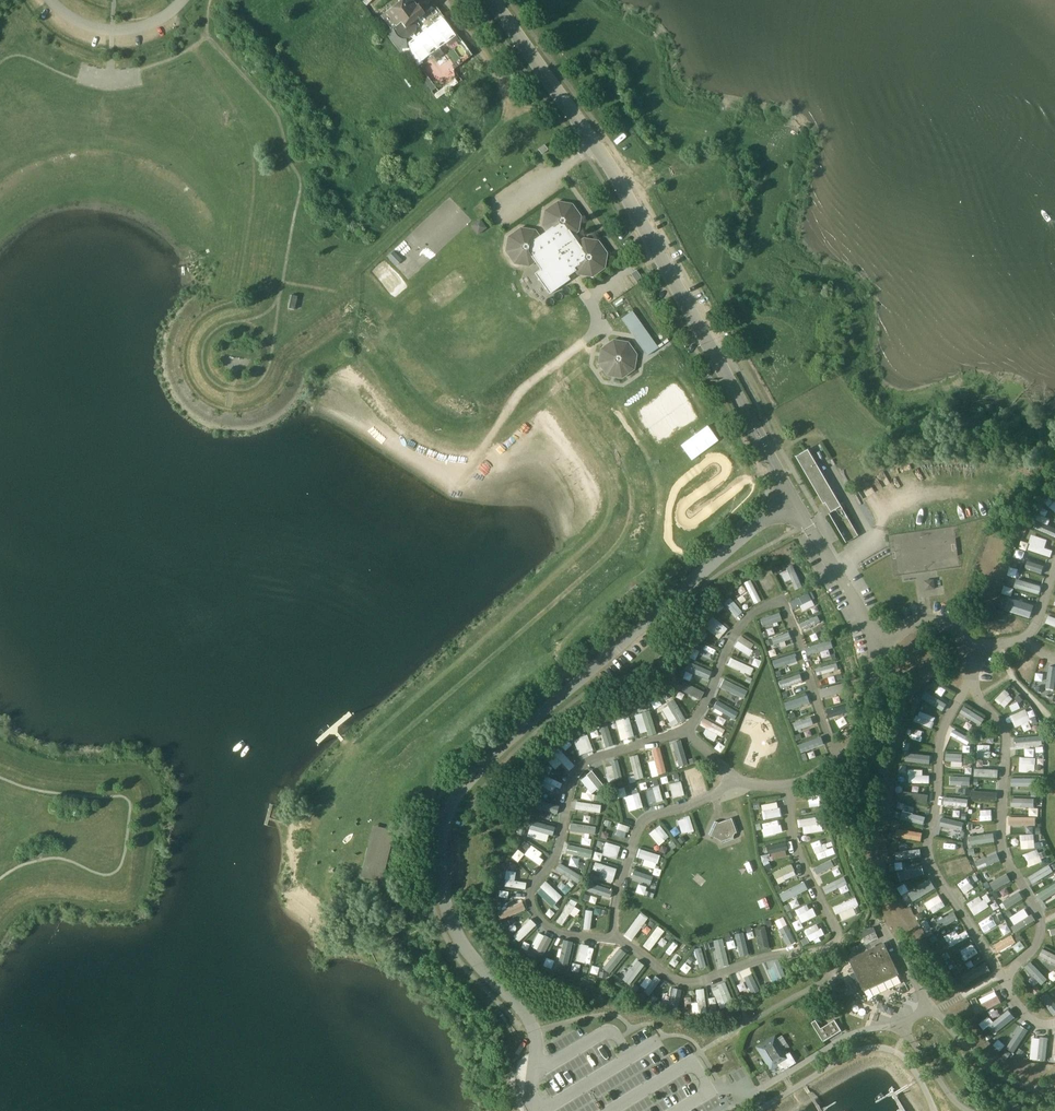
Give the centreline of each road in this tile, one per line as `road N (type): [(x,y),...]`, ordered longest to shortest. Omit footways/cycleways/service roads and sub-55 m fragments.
road 1 (unclassified): [(490,0),(611,169),(758,435)]
road 2 (track): [(584,340),(518,394),(458,489)]

